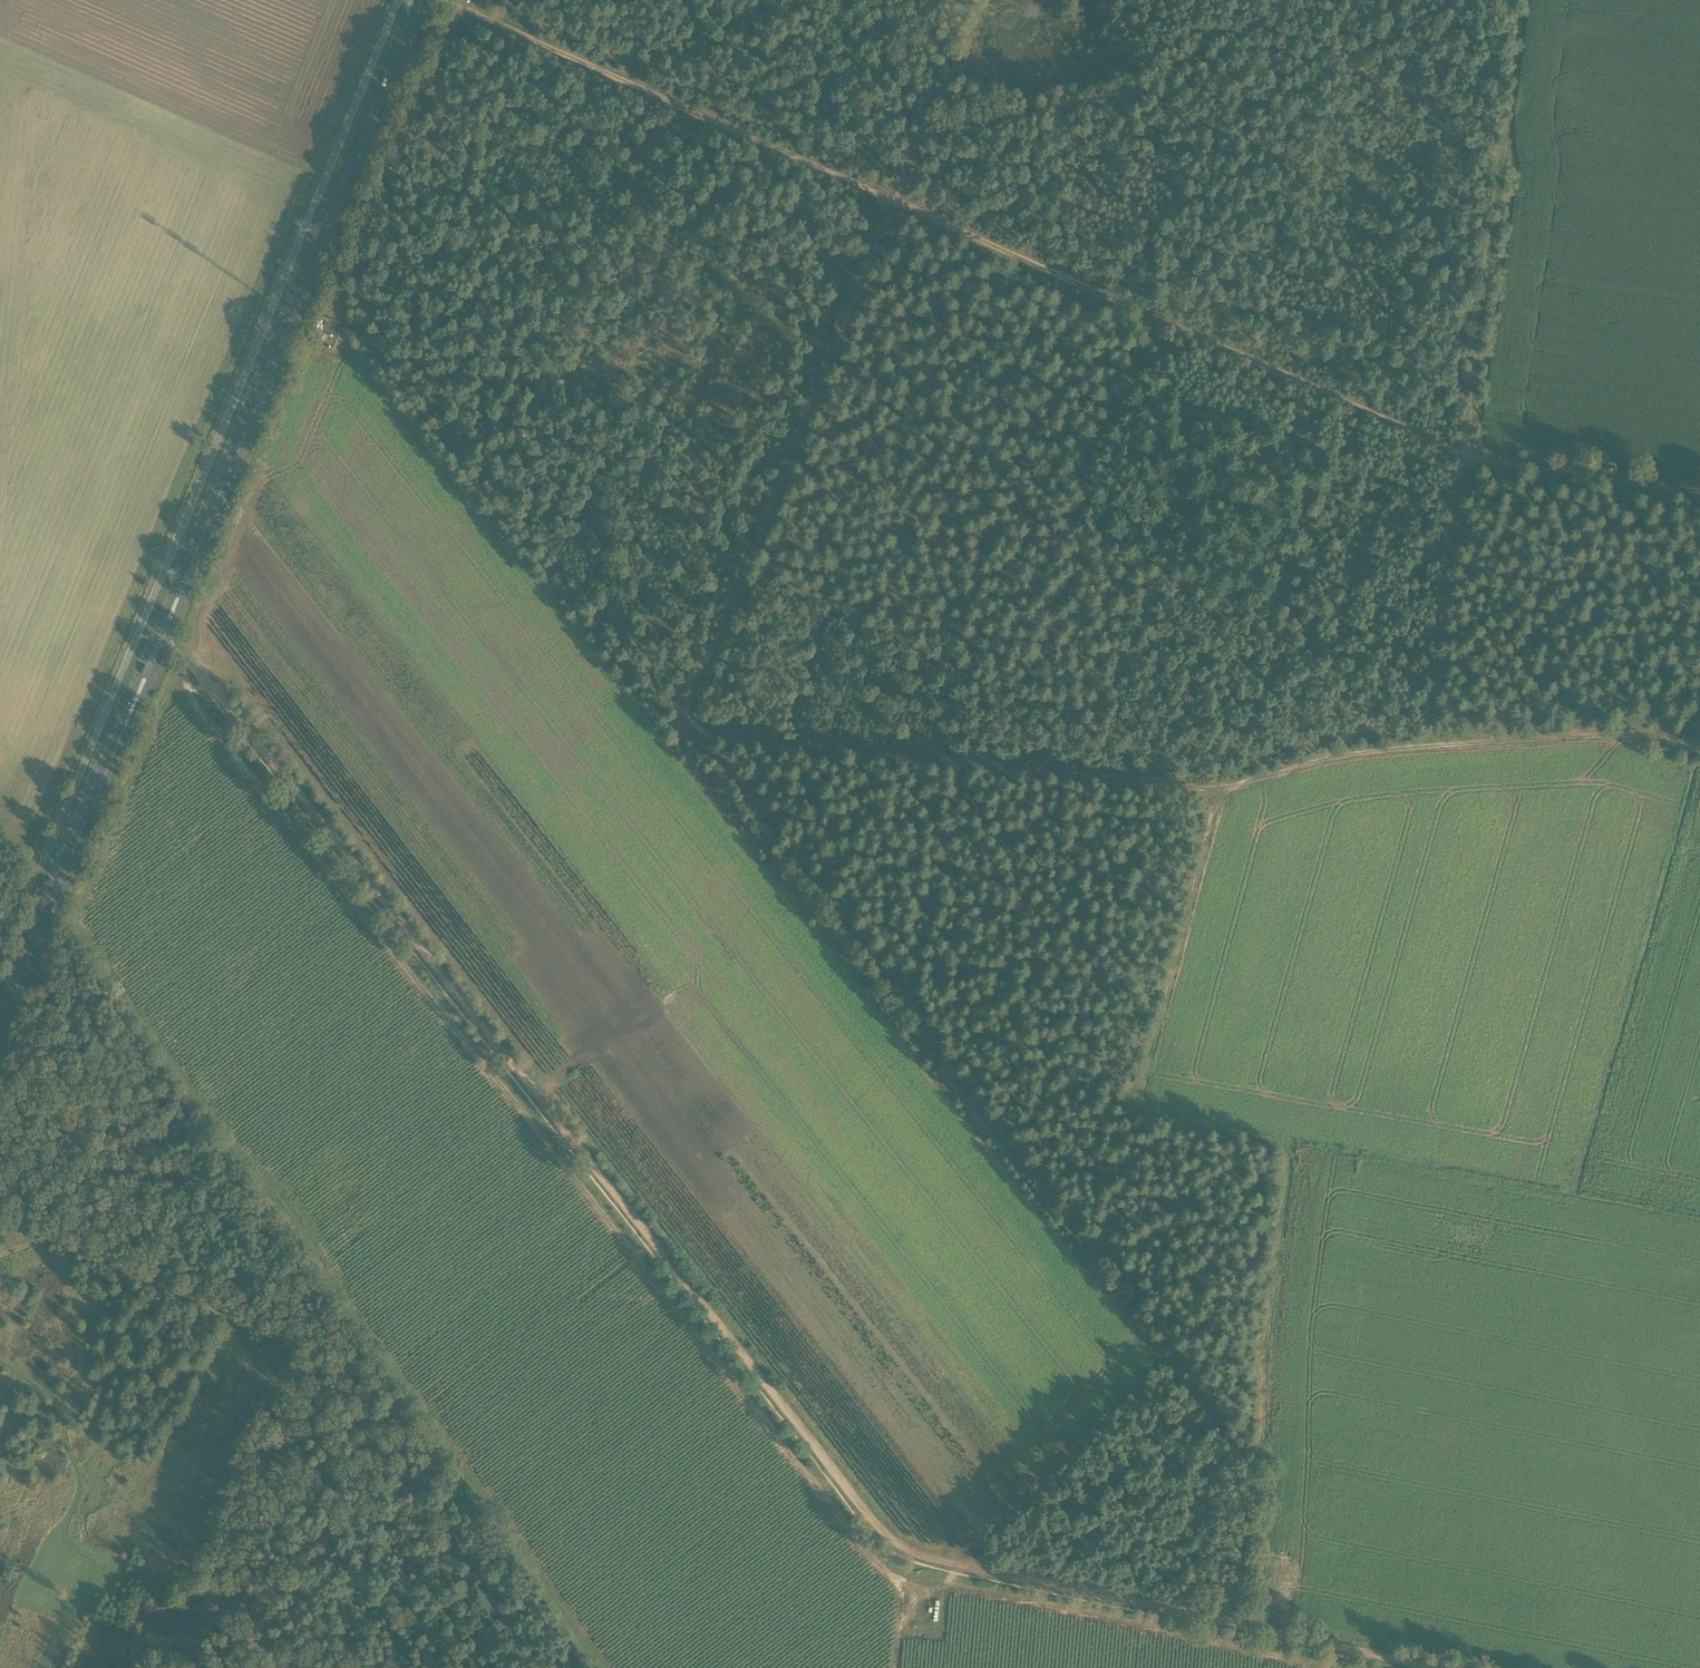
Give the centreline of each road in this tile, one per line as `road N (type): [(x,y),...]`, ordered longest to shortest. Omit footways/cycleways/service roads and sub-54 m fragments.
road 1 (track): [(680,731),(1246,1451),(1261,1426),(1283,1156),(1277,1143),(1140,1112),(1133,1100),(1215,791)]
road 2 (track): [(1454,1667),(926,1558),(888,1539),(200,673)]
road 3 (track): [(411,0),(440,1),(1465,453),(1699,486)]
road 4 (track): [(1699,750),(1627,731),(1327,755),(1215,791),(680,731)]
road 5 (track): [(1254,0),(1141,98),(915,134),(680,731)]
road 6 (track): [(1521,0),(1427,747)]
road 7 (track): [(905,1017),(963,763),(1156,317)]
road 8 (primary): [(187,575),(423,0)]
road 9 (primary): [(0,1029),(128,718)]

